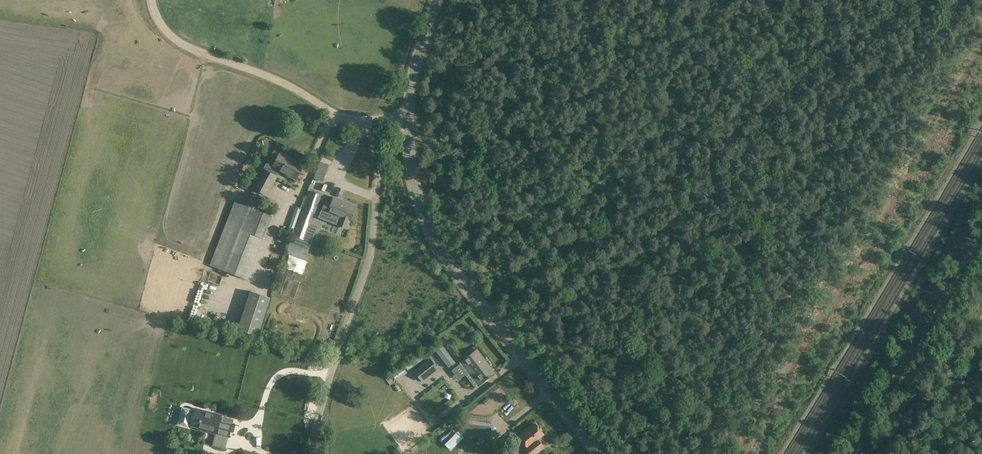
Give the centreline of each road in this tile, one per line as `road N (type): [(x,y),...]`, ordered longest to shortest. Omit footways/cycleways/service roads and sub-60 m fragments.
road 1 (unclassified): [(601,453),(477,301),(422,205),(409,111),(435,0)]
road 2 (track): [(368,121),(377,160),(369,254),(308,453)]
road 3 (track): [(409,111),(368,121),(339,116),(290,86),(177,42),(161,28),(152,0)]

